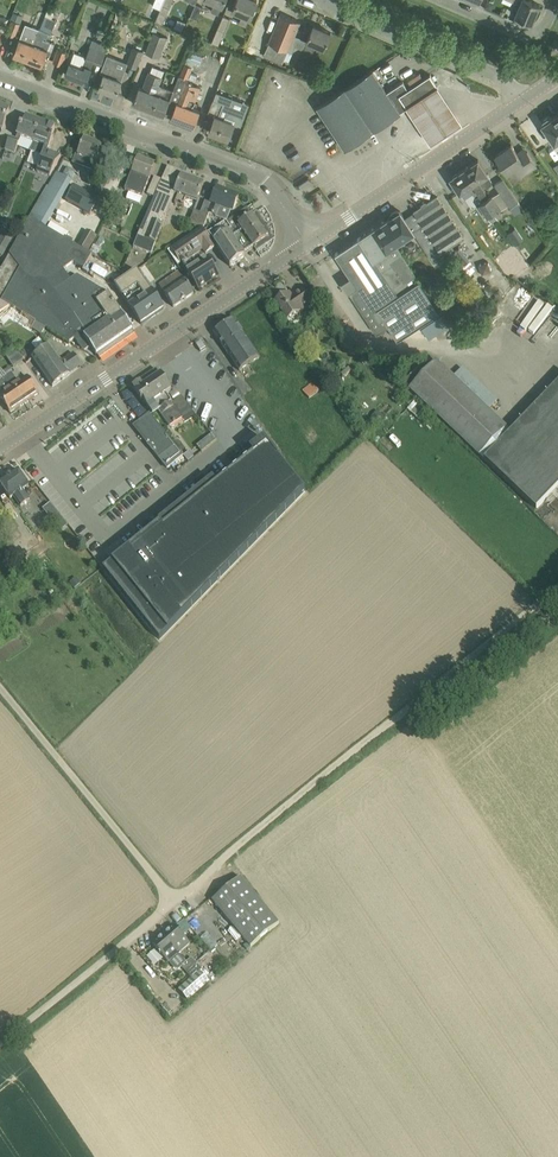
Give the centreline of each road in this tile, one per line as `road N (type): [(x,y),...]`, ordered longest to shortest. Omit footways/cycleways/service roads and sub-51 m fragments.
road 1 (unclassified): [(0,1047),(174,902),(0,689)]
road 2 (track): [(557,584),(174,902)]
road 3 (secondary): [(0,449),(308,243)]
road 4 (tertiary): [(308,243),(267,183),(245,170),(0,78)]
road 5 (secondary): [(308,243),(524,102)]
road 6 (residential): [(524,102),(504,81),(327,4)]
road 7 (residential): [(452,0),(536,33),(557,0)]

